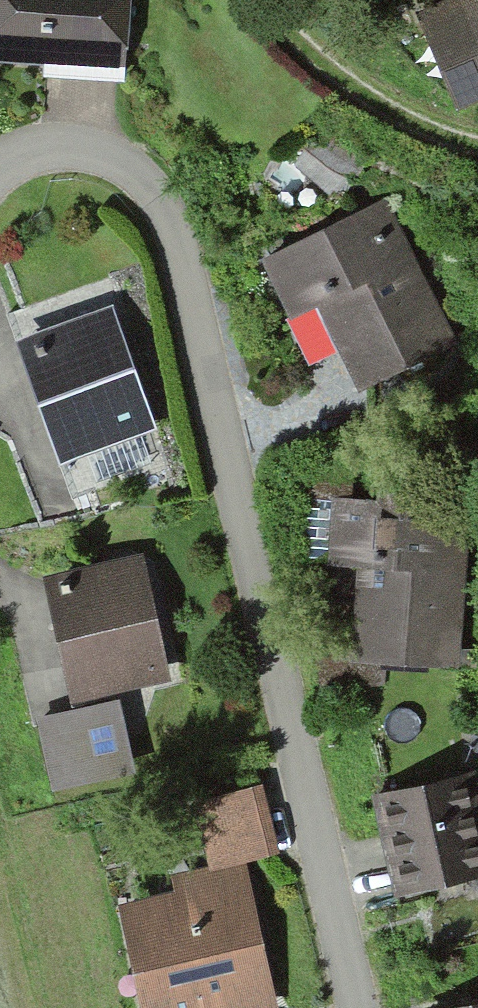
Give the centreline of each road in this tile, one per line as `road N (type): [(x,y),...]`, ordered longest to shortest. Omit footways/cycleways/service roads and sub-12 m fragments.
road 1 (residential): [(0,163),(50,145),(87,147),(130,166),(156,194),(177,241),(356,1007)]
road 2 (track): [(260,0),(311,64),(425,124),(477,137)]

